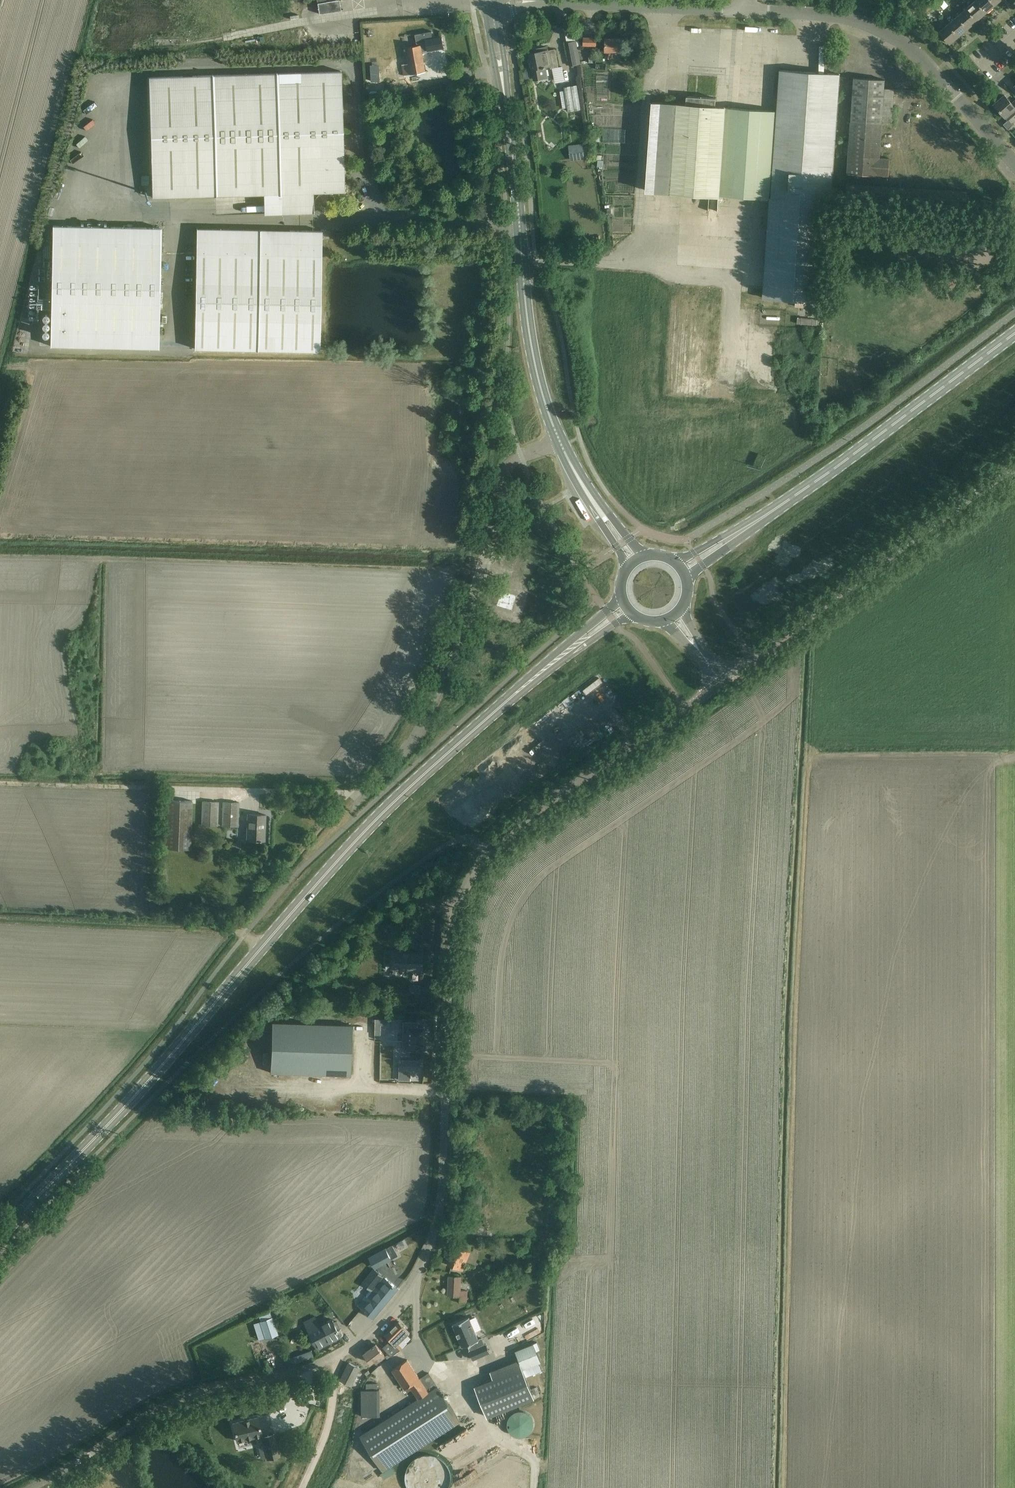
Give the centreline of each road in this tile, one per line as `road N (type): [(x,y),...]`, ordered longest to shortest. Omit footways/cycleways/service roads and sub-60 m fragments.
road 1 (unclassified): [(32,1487),(154,1412),(316,1365),(384,1318),(417,1273),(439,1217),(453,939),(469,881),(521,822),(722,682)]
road 2 (secondary): [(0,1235),(378,823),(522,682),(626,607)]
road 3 (unclassified): [(354,808),(428,717),(468,615),(505,471),(521,455),(560,442)]
road 4 (secondary): [(682,569),(1014,333)]
road 5 (secondary): [(560,442),(530,336),(502,82)]
road 6 (tertiary): [(722,682),(1014,462)]
road 7 (residential): [(1014,161),(896,39),(849,19),(745,14)]
road 8 (residential): [(745,14),(536,1)]
road 9 (secondary): [(635,560),(560,442)]
road 10 (track): [(300,1487),(331,1413),(336,1356)]

